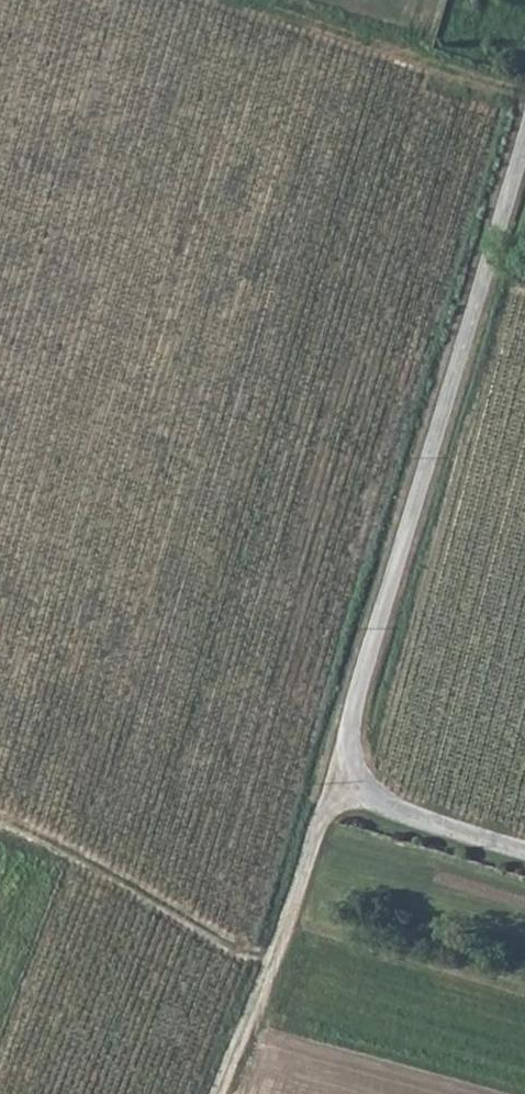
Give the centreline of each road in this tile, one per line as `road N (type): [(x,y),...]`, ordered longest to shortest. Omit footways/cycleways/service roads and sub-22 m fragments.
road 1 (unclassified): [(524,142),(349,731),(358,775),(380,797),(524,851)]
road 2 (track): [(217,1093),(323,820),(358,775)]
road 3 (track): [(524,78),(268,0)]

